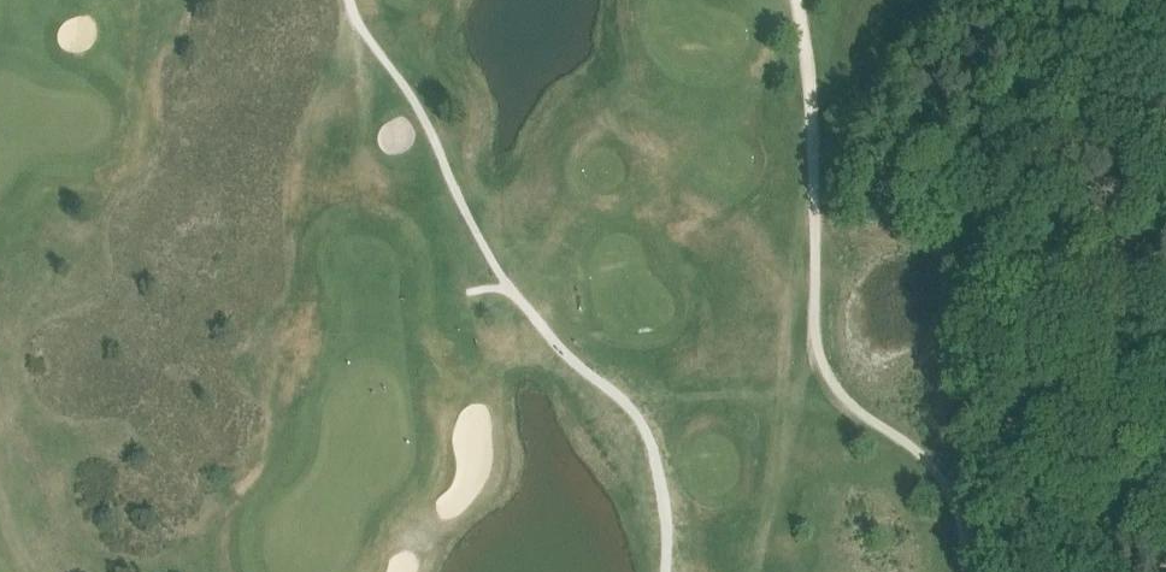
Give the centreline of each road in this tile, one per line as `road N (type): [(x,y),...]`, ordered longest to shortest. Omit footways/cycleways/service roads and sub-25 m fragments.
road 1 (track): [(967,571),(958,507),(941,477),(852,406),(819,353),(807,71),(795,0)]

